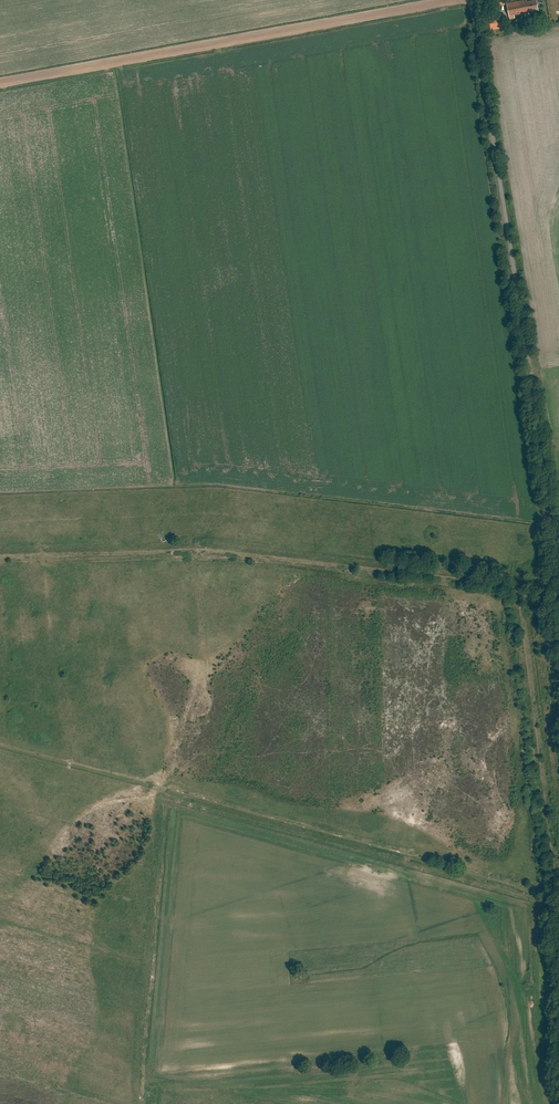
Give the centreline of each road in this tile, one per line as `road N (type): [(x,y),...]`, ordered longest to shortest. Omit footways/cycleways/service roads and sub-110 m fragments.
road 1 (unclassified): [(472,0),(558,541)]
road 2 (track): [(461,0),(0,82)]

